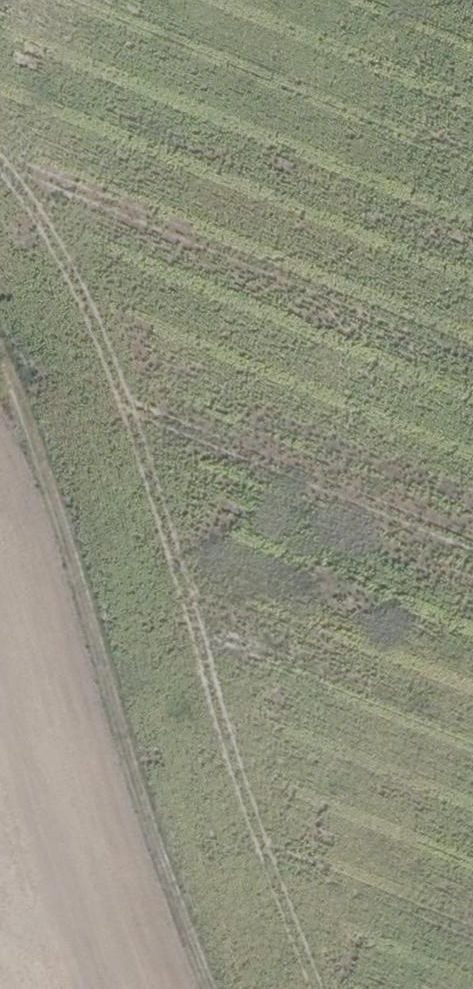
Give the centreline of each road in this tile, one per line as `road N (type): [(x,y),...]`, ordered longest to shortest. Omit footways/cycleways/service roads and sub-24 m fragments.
road 1 (track): [(213,988),(0,347)]

